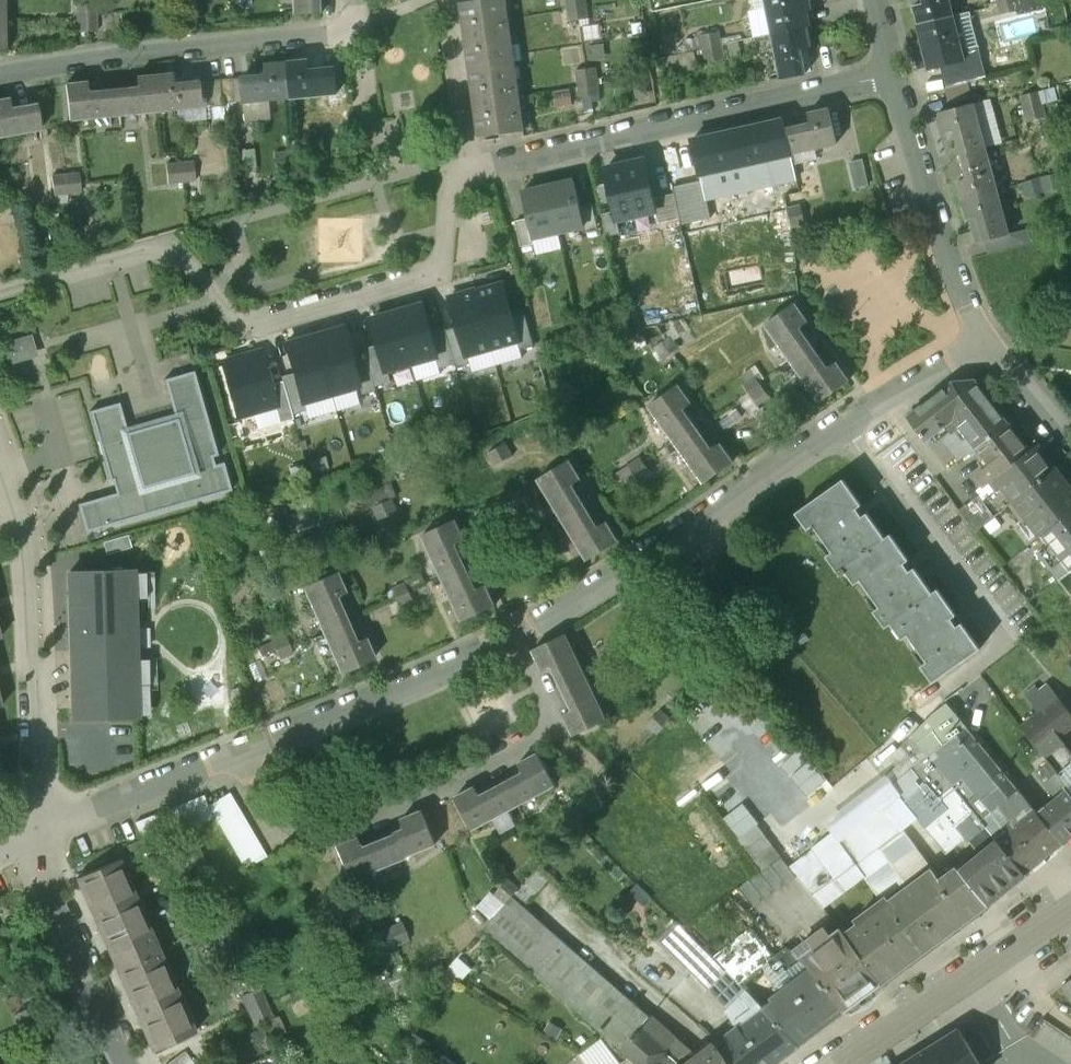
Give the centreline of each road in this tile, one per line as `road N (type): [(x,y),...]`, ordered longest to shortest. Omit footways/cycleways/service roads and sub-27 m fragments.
road 1 (residential): [(891,79),(454,171),(441,268),(239,328),(168,248),(0,293)]
road 2 (residential): [(232,751),(260,809),(297,833),(334,840),(551,736),(553,707),(516,637)]
road 3 (residential): [(40,828),(32,552),(0,444)]
road 4 (residential): [(839,429),(516,637)]
road 5 (residential): [(355,32),(173,46),(0,73)]
road 6 (residential): [(516,637),(232,751)]
road 7 (residential): [(891,79),(980,343)]
road 8 (secondary): [(844,1063),(1070,912)]
road 9 (residential): [(839,429),(1002,644)]
road 10 (residential): [(133,1063),(110,1031),(40,828)]
road 11 (residential): [(232,751),(40,828)]
road 12 (residential): [(980,343),(839,429)]
road 13 (residential): [(980,343),(1070,451)]

